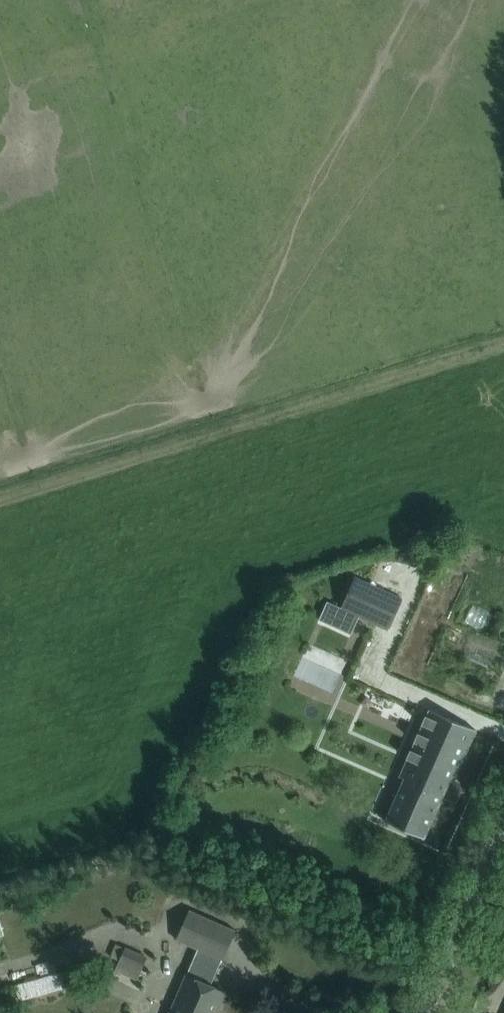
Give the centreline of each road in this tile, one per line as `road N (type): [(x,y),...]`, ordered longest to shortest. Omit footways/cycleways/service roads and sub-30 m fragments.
road 1 (track): [(0,499),(503,343)]
road 2 (unclassified): [(424,1012),(503,826)]

